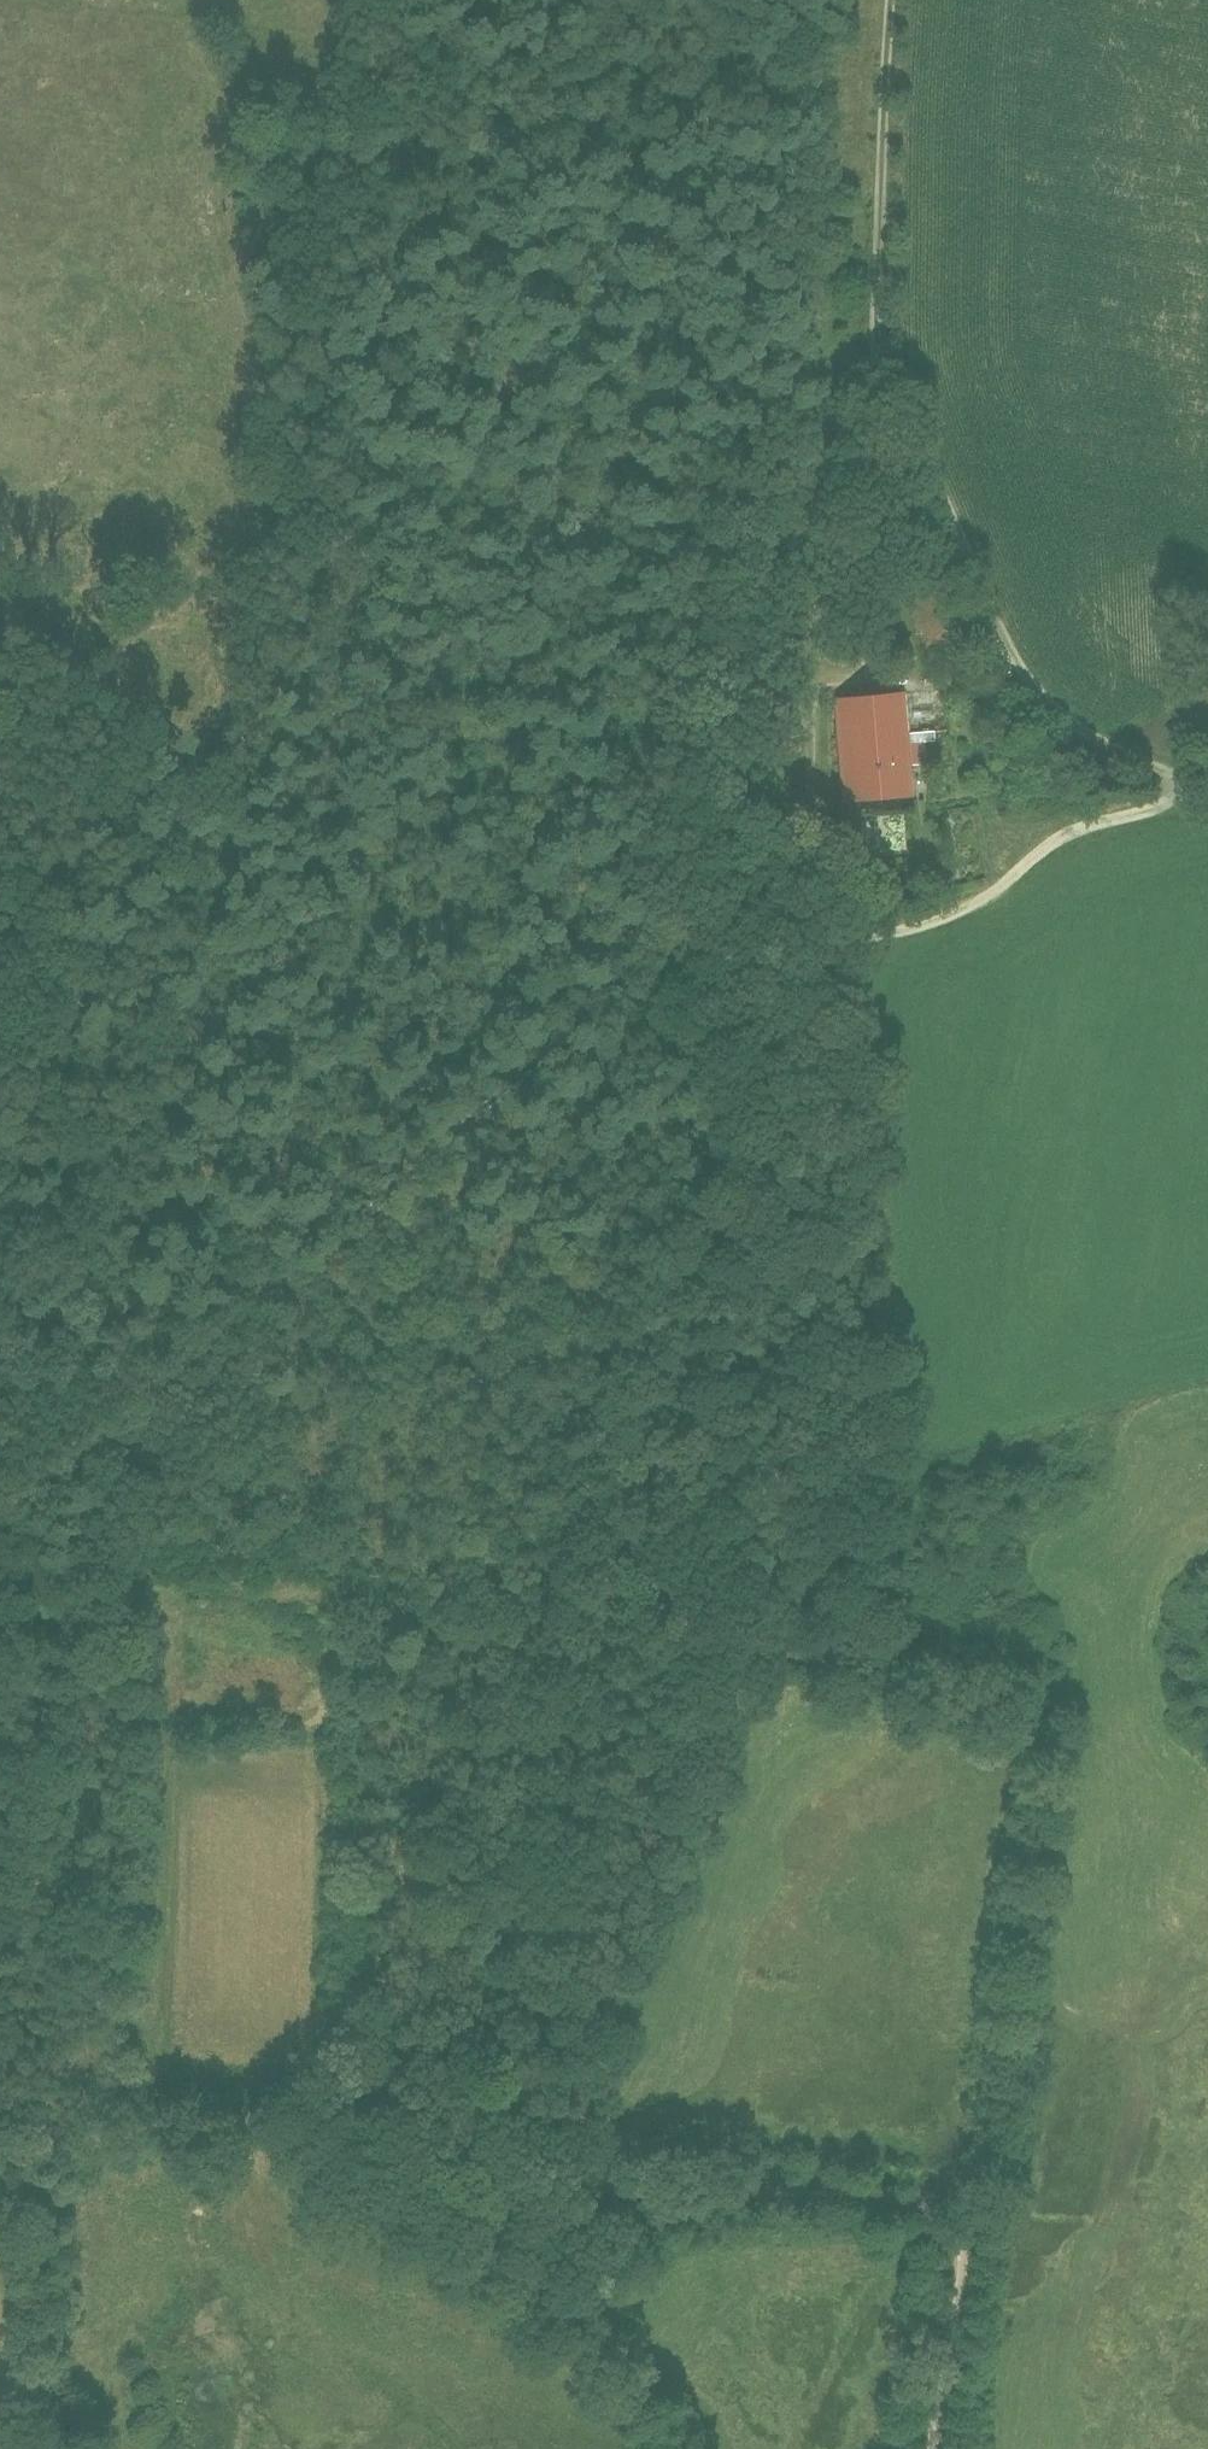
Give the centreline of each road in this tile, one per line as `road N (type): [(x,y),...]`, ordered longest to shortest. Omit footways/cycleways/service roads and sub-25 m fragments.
road 1 (track): [(933,2448),(963,2254),(959,2223),(940,2204),(559,2190),(187,2125),(0,2144)]
road 2 (track): [(259,1303),(647,963),(782,807),(816,789)]
road 3 (track): [(868,363),(941,512),(1004,673),(1041,717),(1119,763),(1175,787),(1207,784)]
road 4 (track): [(868,363),(862,650),(817,696),(816,789)]
road 5 (unclassified): [(887,0),(868,363)]
road 6 (track): [(0,1523),(259,1303)]

